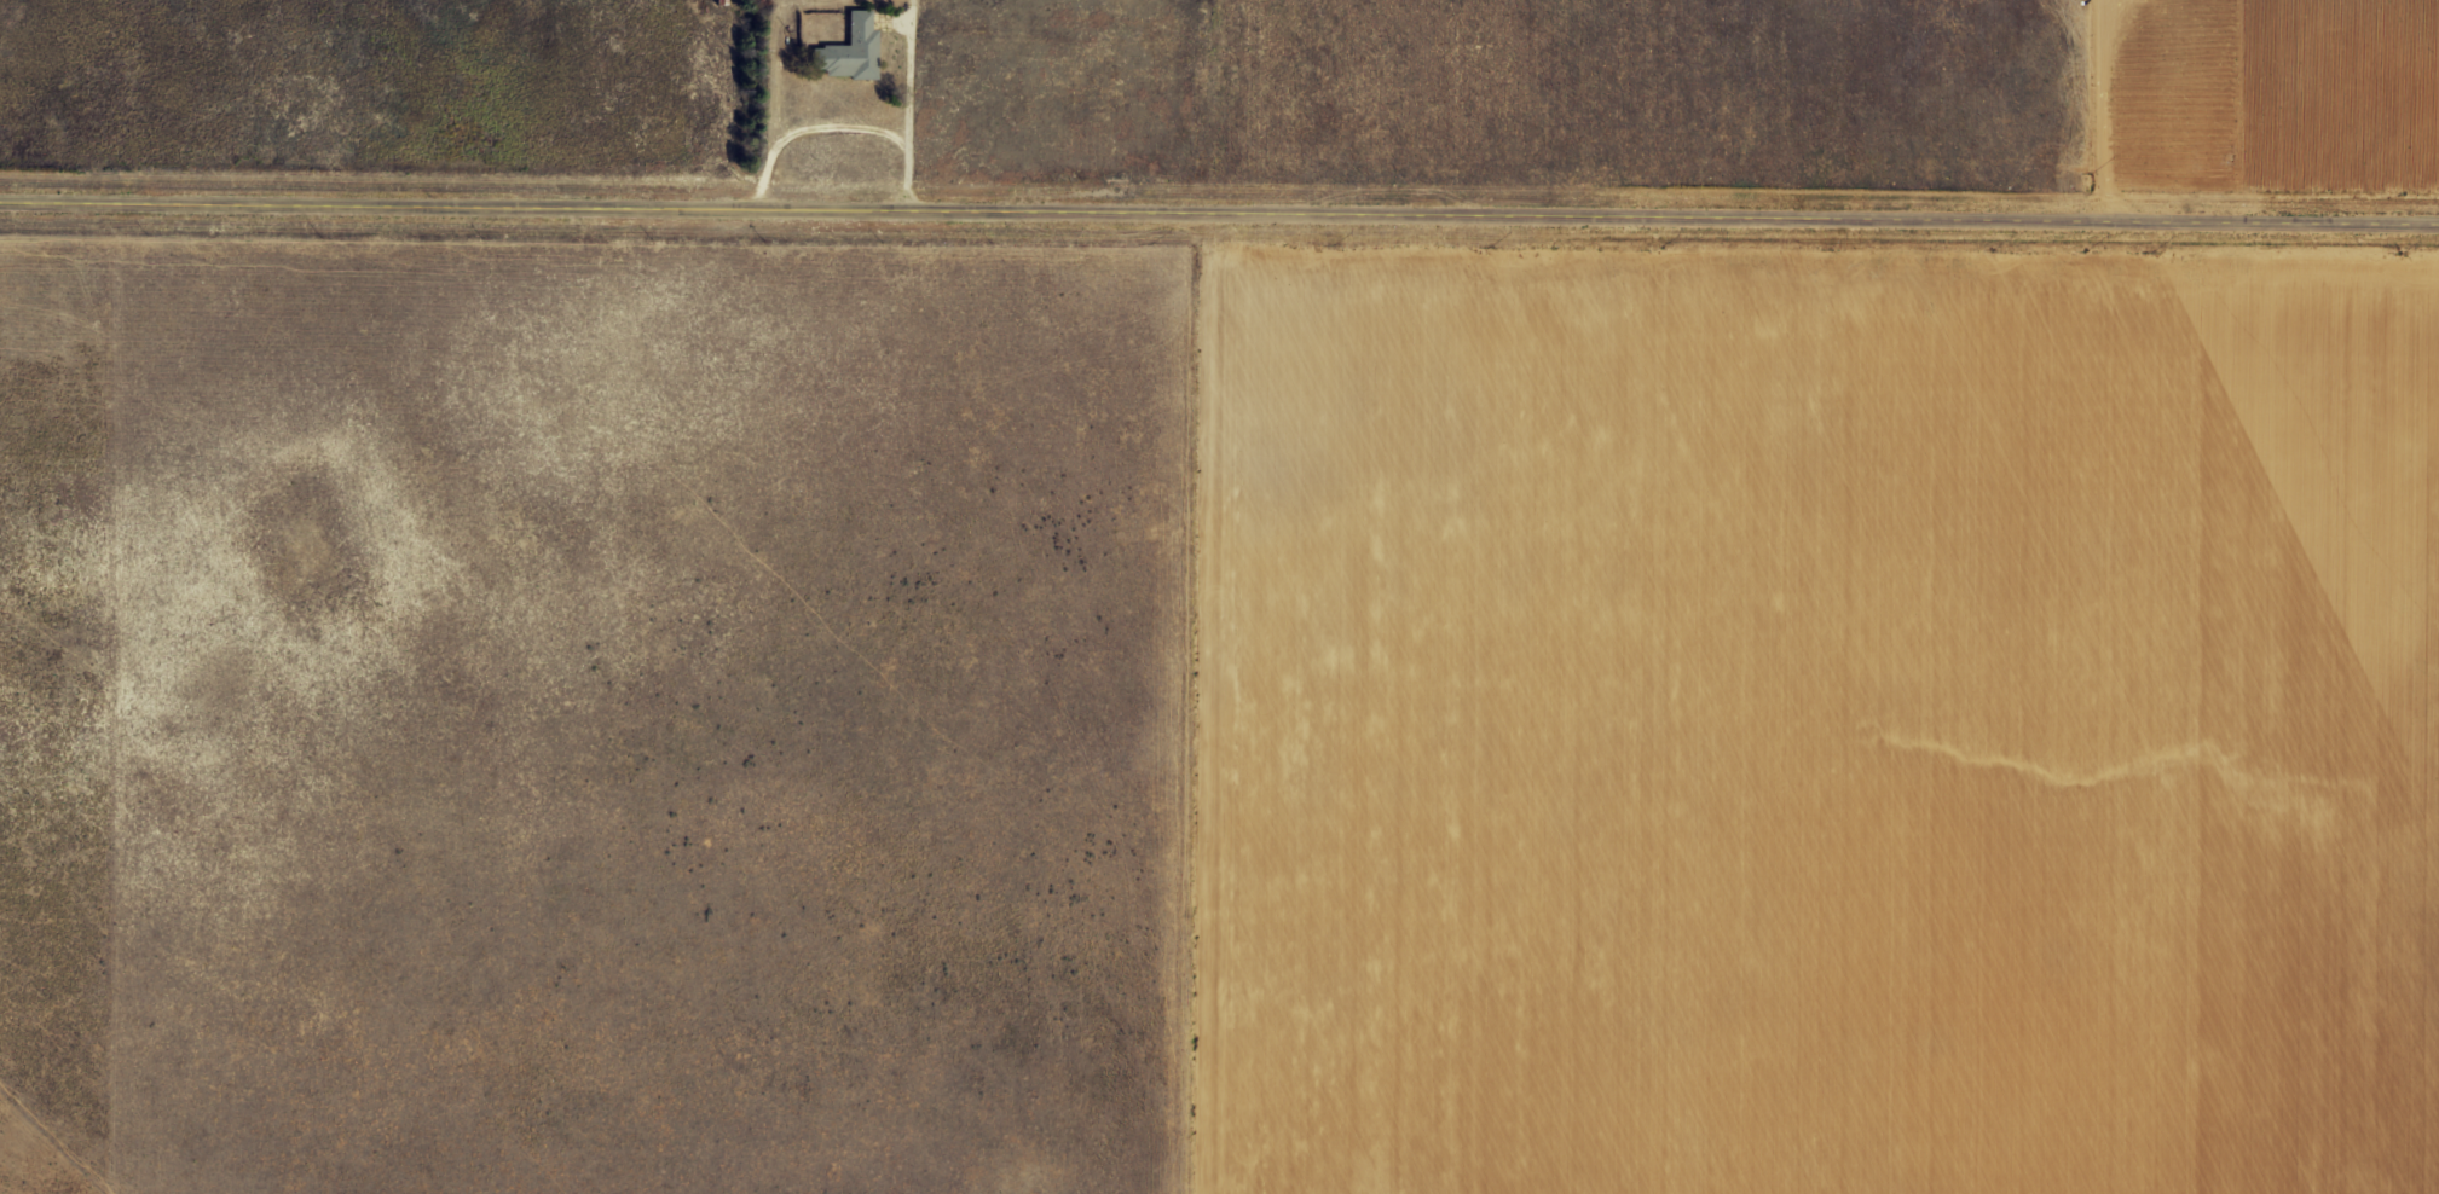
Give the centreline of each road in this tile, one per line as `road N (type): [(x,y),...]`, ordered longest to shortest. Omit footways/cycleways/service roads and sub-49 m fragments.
road 1 (secondary): [(0,203),(2438,217)]

